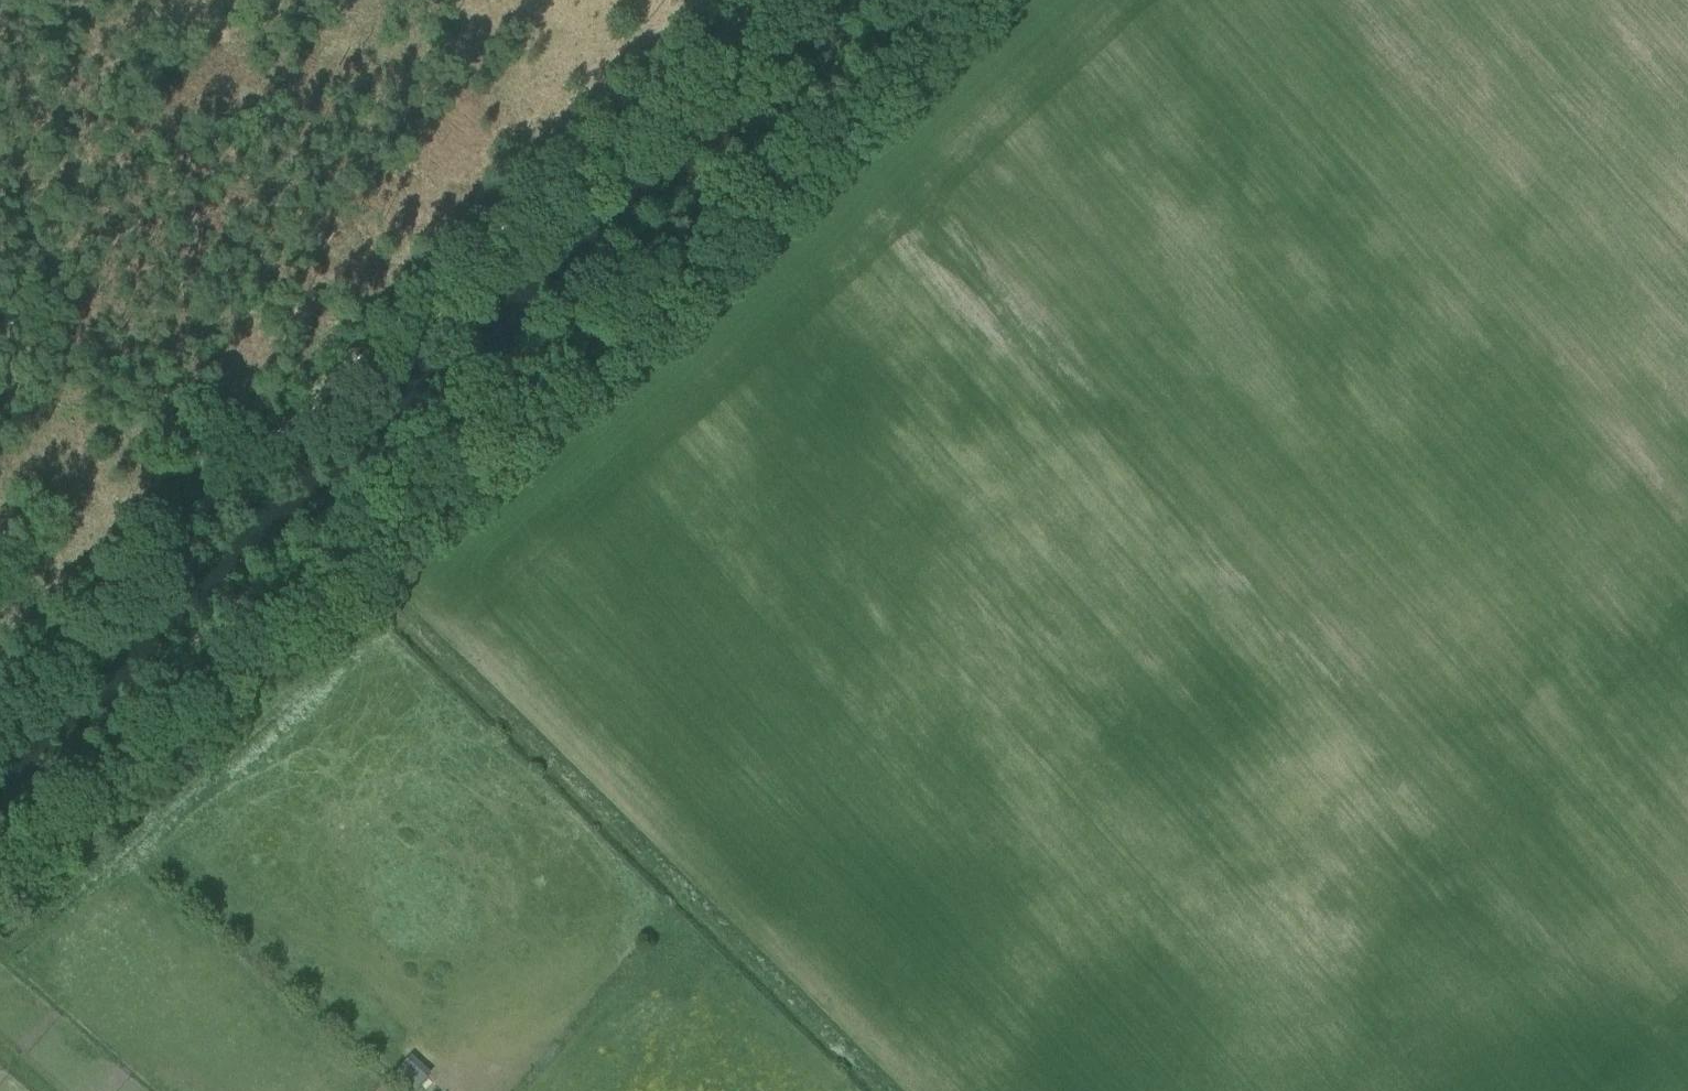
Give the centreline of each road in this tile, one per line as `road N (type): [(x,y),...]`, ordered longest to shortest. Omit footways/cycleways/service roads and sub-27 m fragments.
road 1 (track): [(0,692),(766,0)]

